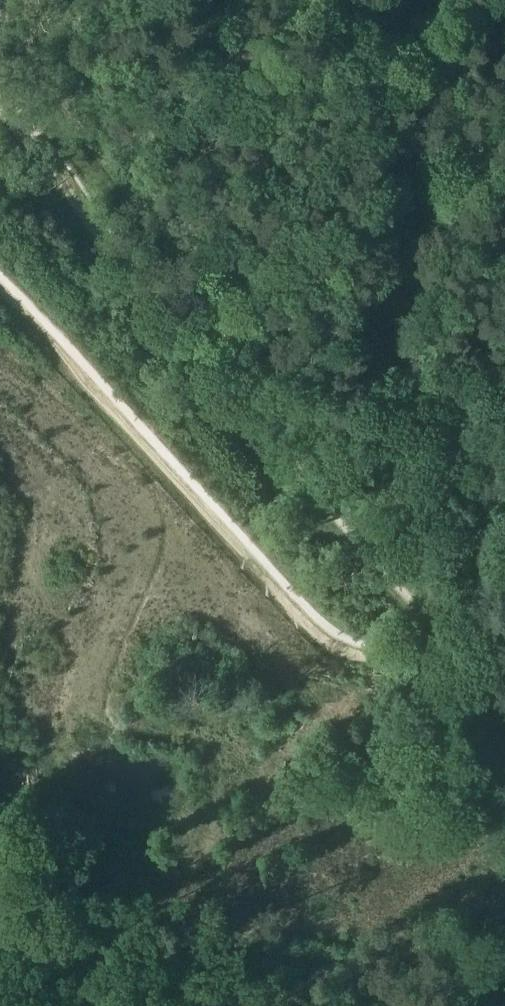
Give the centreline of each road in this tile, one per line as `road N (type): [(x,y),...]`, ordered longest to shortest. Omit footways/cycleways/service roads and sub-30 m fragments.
road 1 (track): [(0,285),(316,634),(354,658),(486,680)]

